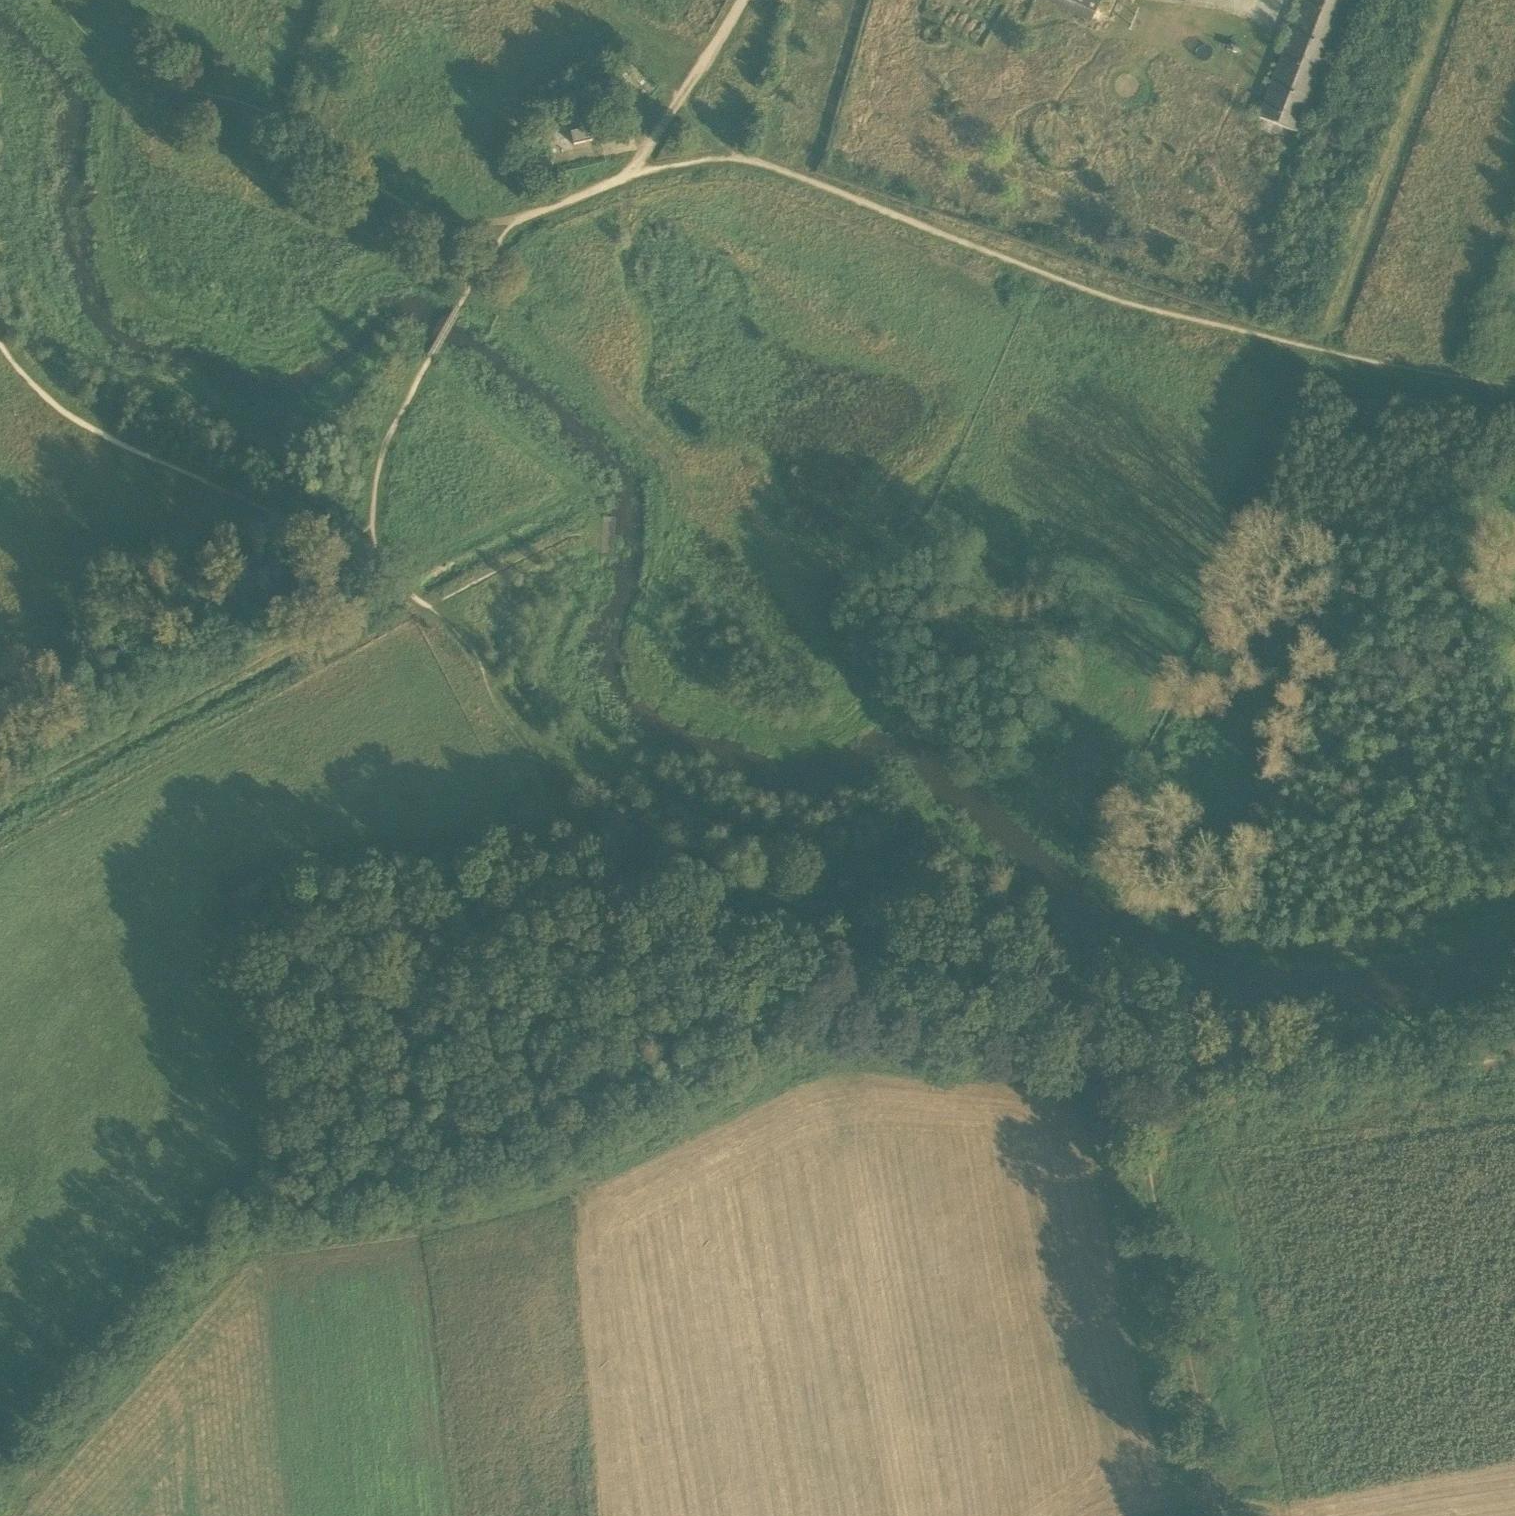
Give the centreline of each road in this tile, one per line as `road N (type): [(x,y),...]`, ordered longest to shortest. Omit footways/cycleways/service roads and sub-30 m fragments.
road 1 (track): [(622,181),(739,156),(1116,301),(1342,357),(1514,385)]
road 2 (track): [(518,221),(434,224),(380,194),(280,118),(165,91),(111,66),(64,11)]
road 3 (track): [(1141,1075),(1227,1515)]
road 4 (track): [(622,181),(741,0)]

